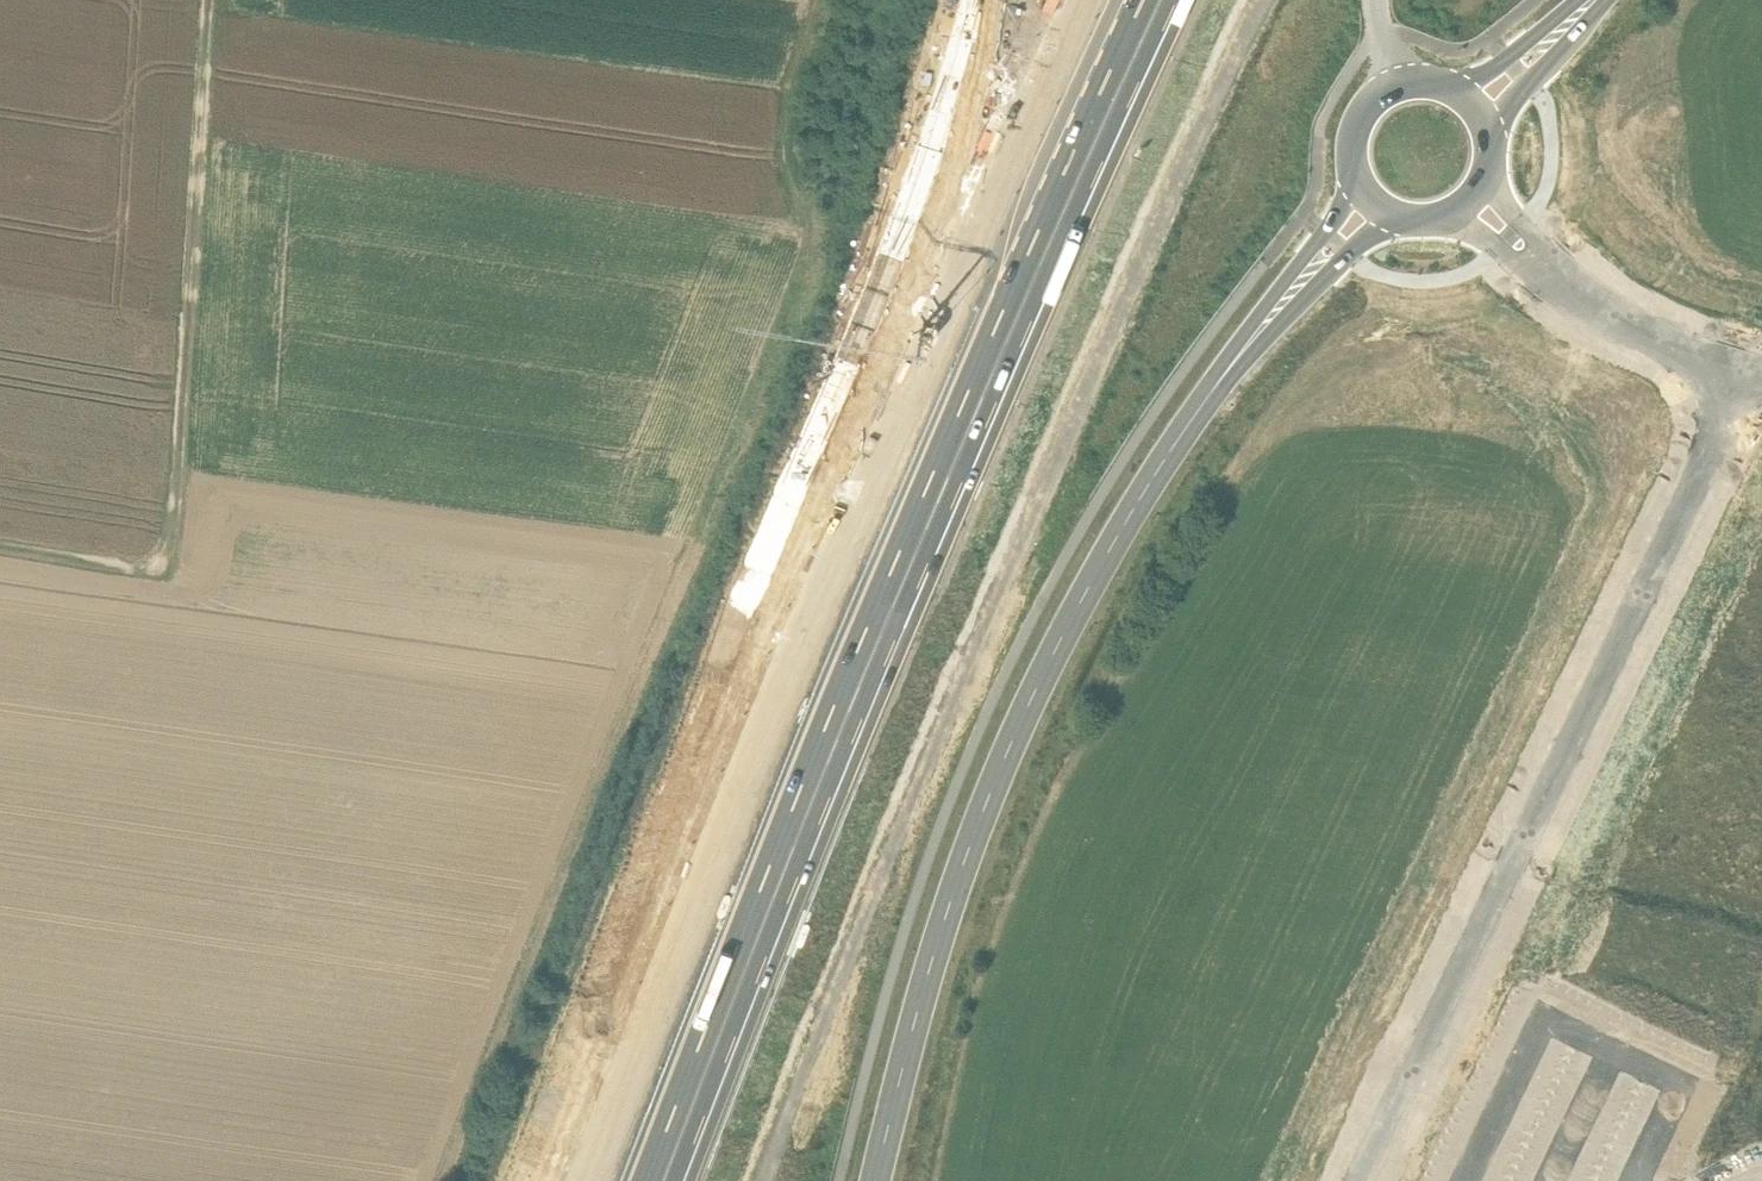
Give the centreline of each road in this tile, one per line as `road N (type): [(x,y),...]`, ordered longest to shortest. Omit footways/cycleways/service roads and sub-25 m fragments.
road 1 (motorway): [(648,1180),(941,453),(1146,0)]
road 2 (tertiary): [(879,1180),(949,914),(1015,742),(1120,538),(1295,295)]
road 3 (motorway): [(1078,0),(780,682)]
road 4 (track): [(207,0),(175,539),(158,565),(0,547)]
road 5 (motorway): [(1005,0),(780,682)]
road 6 (motorway): [(780,682),(582,1180)]
road 7 (tertiary): [(1459,94),(1419,84),(1378,100),(1353,141),(1360,188)]
road 8 (tertiary): [(1387,216),(1440,224),(1474,205),(1492,172),(1487,124)]
road 9 (tertiary): [(1568,27),(1459,94)]
road 10 (tertiary): [(1487,124),(1546,64),(1568,27)]
road 11 (tertiary): [(1360,188),(1295,295)]
road 12 (tertiary): [(1295,295),(1387,216)]

